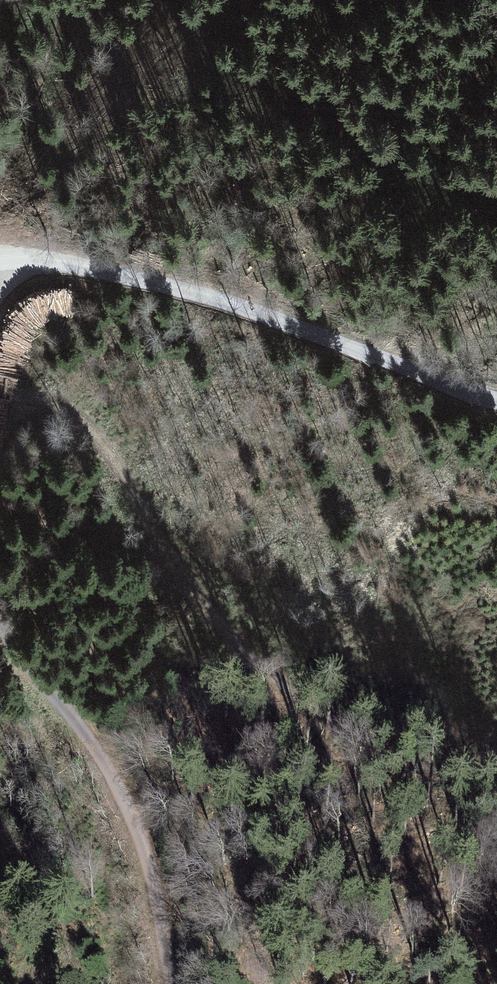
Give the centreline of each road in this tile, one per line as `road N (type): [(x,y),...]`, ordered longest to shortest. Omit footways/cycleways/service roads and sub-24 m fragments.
road 1 (track): [(0,402),(34,395),(79,421),(237,640),(348,730),(496,810)]
road 2 (unclassified): [(496,394),(173,284),(97,268),(0,262)]
road 3 (track): [(179,983),(139,825),(92,741),(19,654),(0,612)]

